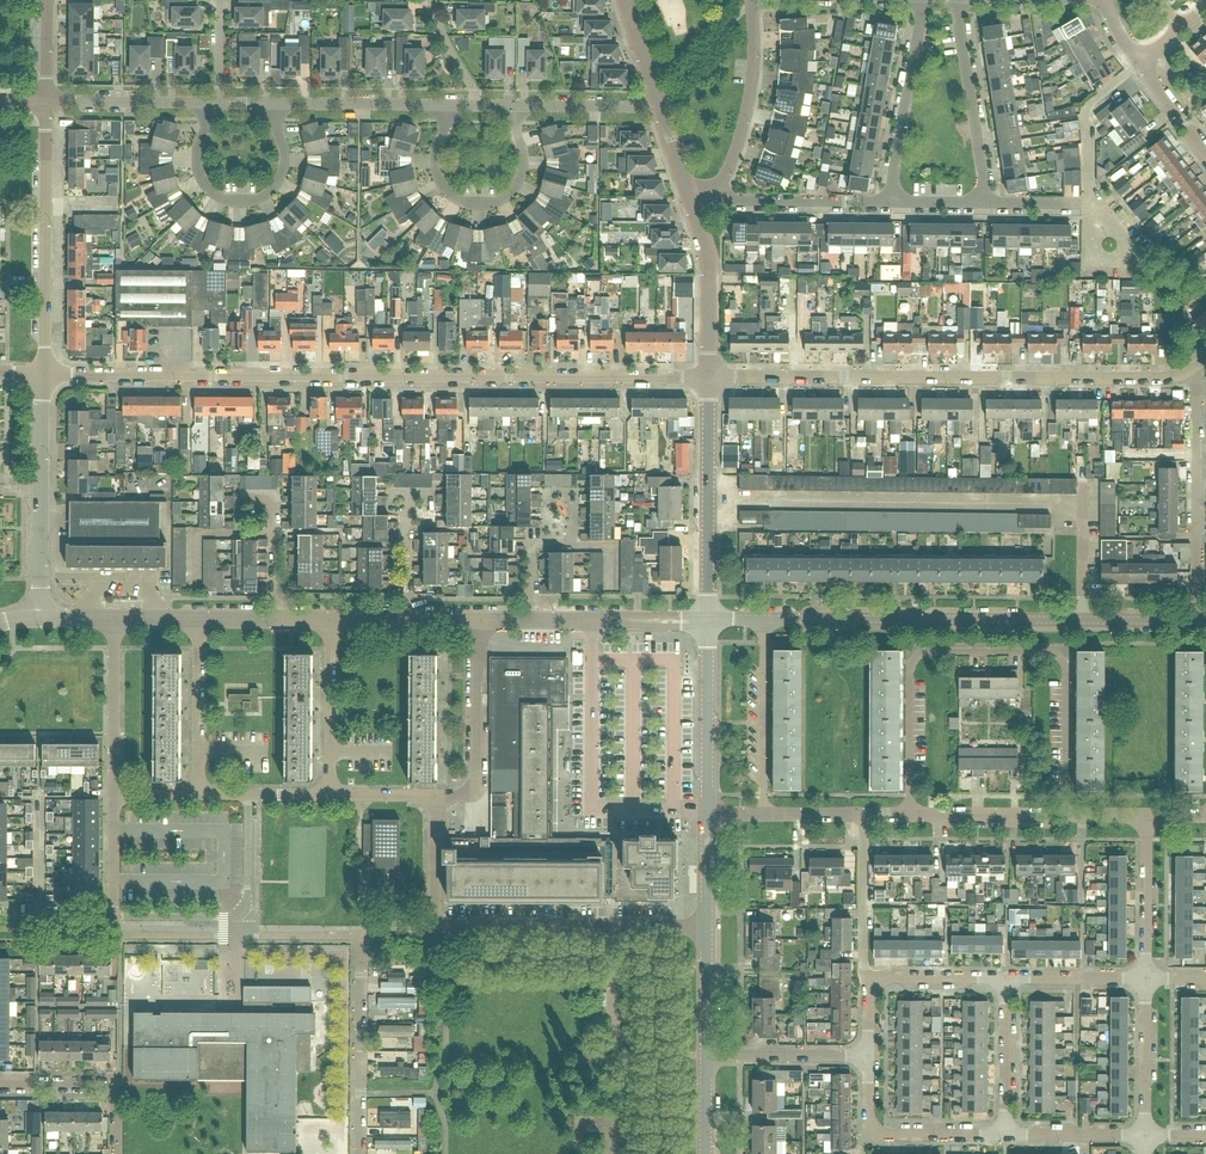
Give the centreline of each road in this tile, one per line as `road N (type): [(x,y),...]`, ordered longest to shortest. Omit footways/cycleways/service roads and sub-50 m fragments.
road 1 (unclassified): [(42,374),(708,376)]
road 2 (unclassified): [(708,376),(1158,379),(1189,371)]
road 3 (residential): [(1068,815),(1066,650),(918,655),(910,668),(910,814)]
road 4 (unclassified): [(764,621),(1198,624)]
road 5 (residential): [(707,927),(434,927)]
road 6 (unclassified): [(42,374),(44,104)]
road 7 (residential): [(271,103),(284,158),(278,181),(237,204),(209,194),(199,177),(200,142),(219,103)]
road 8 (residential): [(1198,624),(1197,386),(1189,371)]
road 9 (residential): [(514,106),(521,176),(495,203),(476,205),(458,200),(435,170),(442,105)]
road 10 (residential): [(114,916),(237,917),(247,905),(249,795)]
road 11 (unclassified): [(707,621),(708,376)]
road 12 (unclassified): [(39,617),(42,374)]
road 13 (residential): [(359,1153),(363,937)]
road 14 (residential): [(436,797),(473,792),(479,778),(483,619)]
road 15 (residential): [(984,204),(956,0)]
road 16 (residential): [(891,203),(920,0)]
road 17 (residential): [(711,189),(729,165),(748,97),(748,0)]
road 18 (residential): [(533,620),(533,544),(570,545),(569,491),(540,491)]
road 19 (unclassified): [(708,813),(707,621)]
road 20 (residential): [(764,813),(764,621)]
road 21 (residential): [(891,203),(729,202),(711,189)]
road 22 (residential): [(708,376),(710,260),(688,197)]
road 23 (residential): [(330,796),(331,619)]
road 24 (residential): [(115,794),(115,617)]
road 25 (residential): [(0,1085),(111,1088),(115,1153)]
road 26 (residential): [(197,794),(198,618)]
road 27 (residential): [(44,104),(219,103)]
road 28 (unclassified): [(533,620),(707,621)]
road 29 (residential): [(271,103),(442,105)]
road 30 (residential): [(1138,60),(1090,98),(1084,115),(1090,205)]
road 31 (residential): [(863,814),(868,980)]
road 32 (residential): [(1146,980),(1148,815)]
road 33 (residential): [(868,1055),(706,1055)]
road 34 (residential): [(910,814),(1068,815)]
road 35 (residential): [(1005,1133),(1006,980)]
road 36 (residential): [(1145,1133),(1146,980)]
road 37 (residential): [(514,106),(658,107)]
road 38 (residential): [(1005,1133),(1145,1133)]
road 39 (residential): [(1006,980),(1146,980)]
road 40 (residential): [(1090,205),(1125,236),(1123,259),(1091,254),(1090,217)]
road 41 (residential): [(868,980),(1006,980)]
road 42 (residential): [(870,1132),(1005,1133)]
road 43 (residential): [(434,927),(436,797)]
road 44 (unclassified): [(706,1055),(707,927)]
road 45 (residential): [(406,619),(407,495)]
road 46 (residential): [(273,618),(272,496)]
road 47 (residential): [(114,916),(115,794)]

